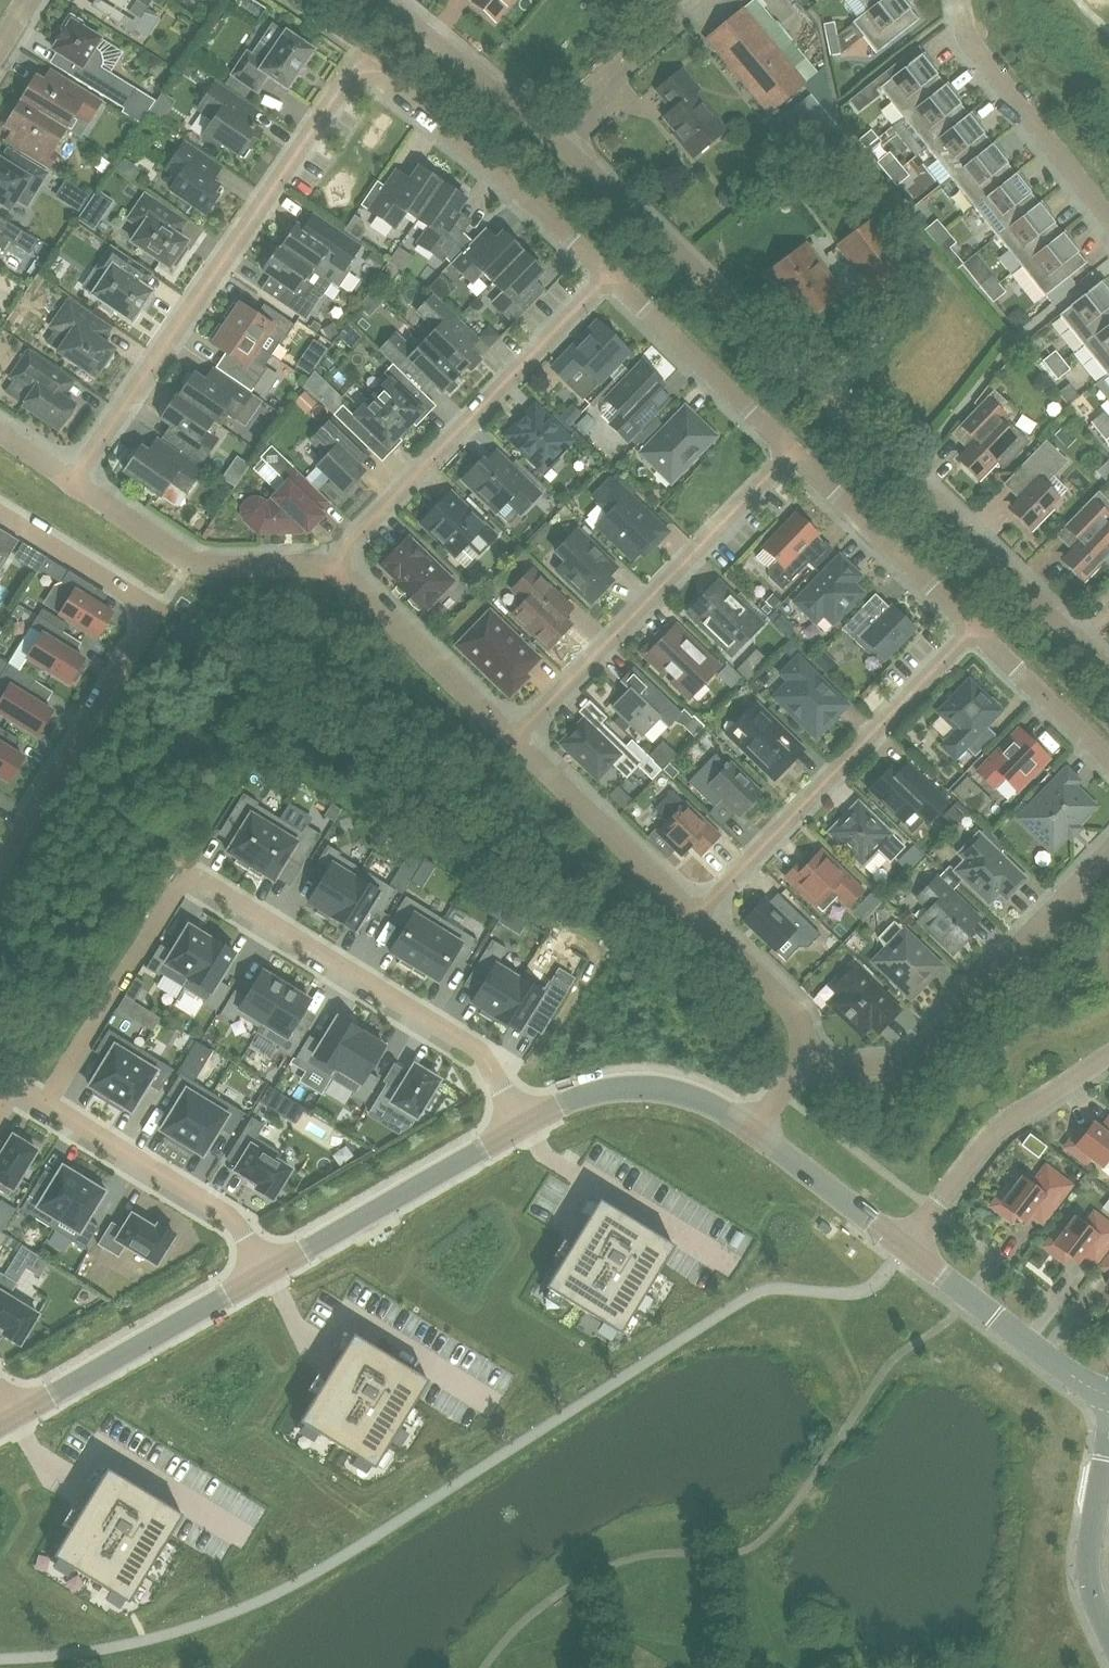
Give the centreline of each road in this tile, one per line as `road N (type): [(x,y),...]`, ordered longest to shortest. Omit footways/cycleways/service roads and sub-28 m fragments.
road 1 (residential): [(1108,671),(603,184),(386,0)]
road 2 (residential): [(614,276),(535,200),(382,78),(348,78),(71,483)]
road 3 (residential): [(523,1124),(483,1054),(195,878),(185,879),(45,1105)]
road 4 (residential): [(0,869),(158,612),(0,515)]
road 5 (residential): [(334,568),(350,540),(614,276)]
road 6 (residential): [(512,739),(792,449)]
road 7 (residential): [(694,916),(974,629)]
road 8 (residential): [(804,1063),(904,1064),(1108,852)]
road 9 (tertiary): [(523,1124),(265,1269)]
road 10 (tertiary): [(265,1269),(13,1416)]
road 11 (residential): [(334,568),(190,564),(71,483)]
road 12 (residential): [(905,1246),(994,1129),(1108,1056)]
road 13 (residential): [(265,1269),(233,1220),(45,1105)]
road 14 (residential): [(1108,220),(970,49),(961,0)]
road 15 (residential): [(974,629),(792,449)]
road 16 (residential): [(694,916),(512,739)]
road 17 (tertiary): [(1108,1396),(905,1246)]
road 18 (residential): [(792,449),(614,276)]
road 19 (tertiary): [(754,1131),(671,1091),(632,1088),(593,1093),(523,1124)]
road 20 (residential): [(512,739),(334,568)]
road 21 (tertiary): [(1108,1634),(1089,1581),(1089,1549),(1108,1439)]
road 22 (residential): [(804,1063),(797,1017),(694,916)]
road 23 (tertiary): [(905,1246),(754,1131)]
road 24 (residential): [(1108,757),(974,629)]

